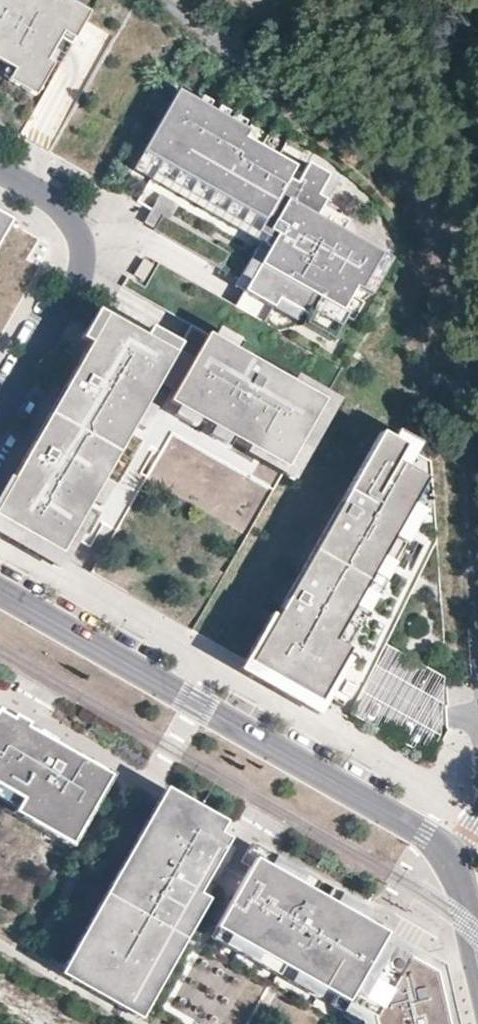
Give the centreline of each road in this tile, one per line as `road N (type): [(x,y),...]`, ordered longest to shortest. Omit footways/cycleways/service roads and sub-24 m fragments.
road 1 (residential): [(477,580),(451,248),(436,213),(413,182),(170,0)]
road 2 (residential): [(452,854),(0,593)]
road 3 (residential): [(0,170),(58,203),(77,230),(82,261),(0,420)]

